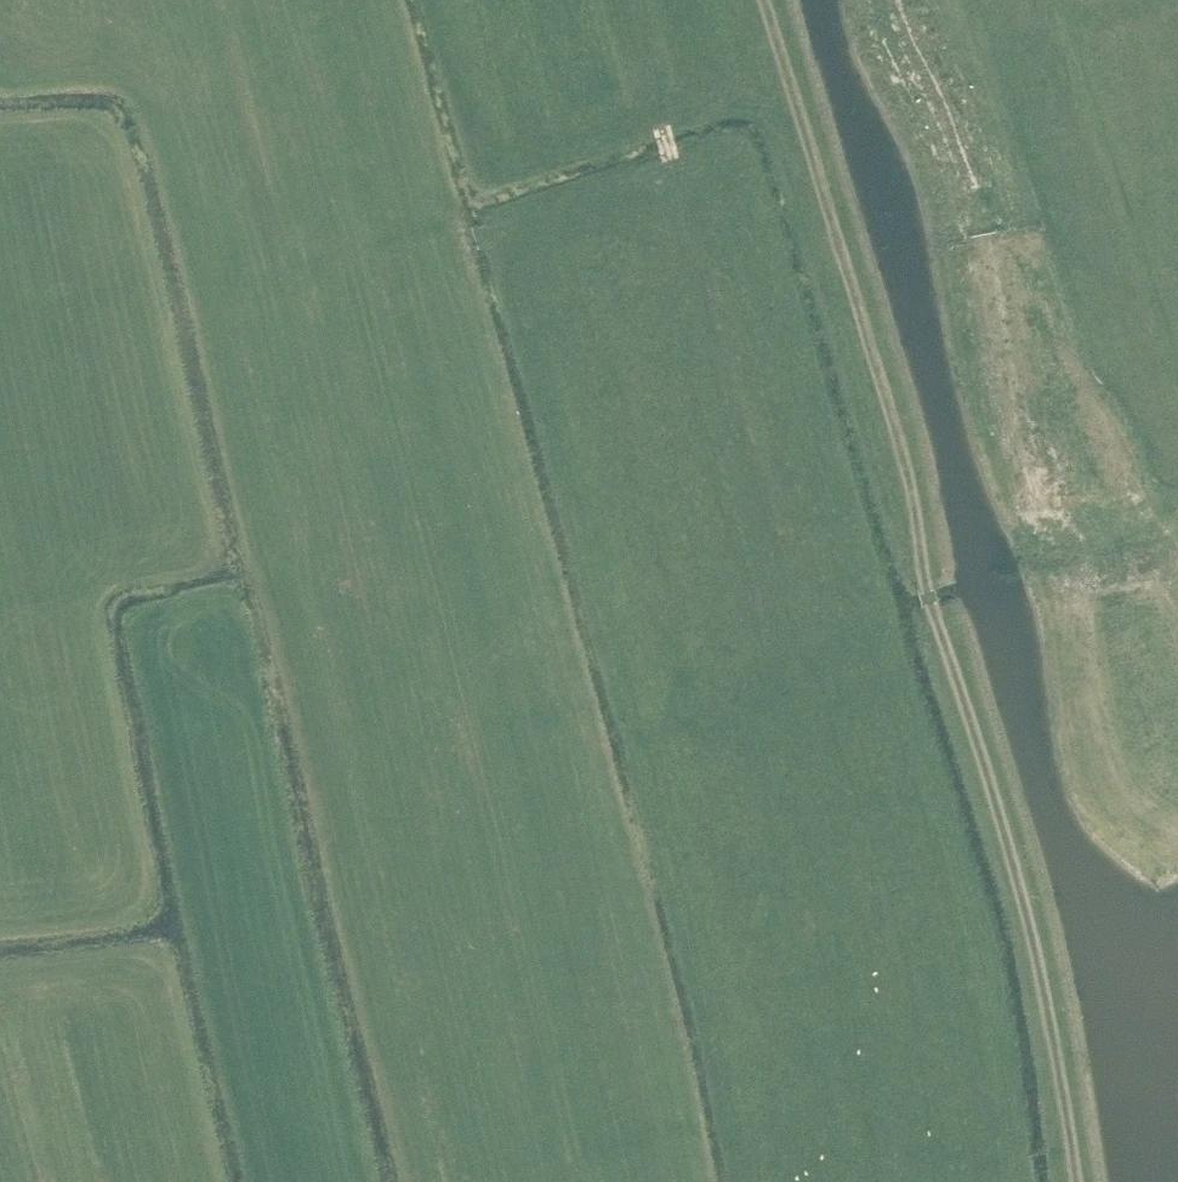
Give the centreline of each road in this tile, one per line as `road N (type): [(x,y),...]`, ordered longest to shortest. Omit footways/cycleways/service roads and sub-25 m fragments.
road 1 (track): [(1078,1181),(1035,950),(929,595),(903,459),(864,320),(764,0)]

